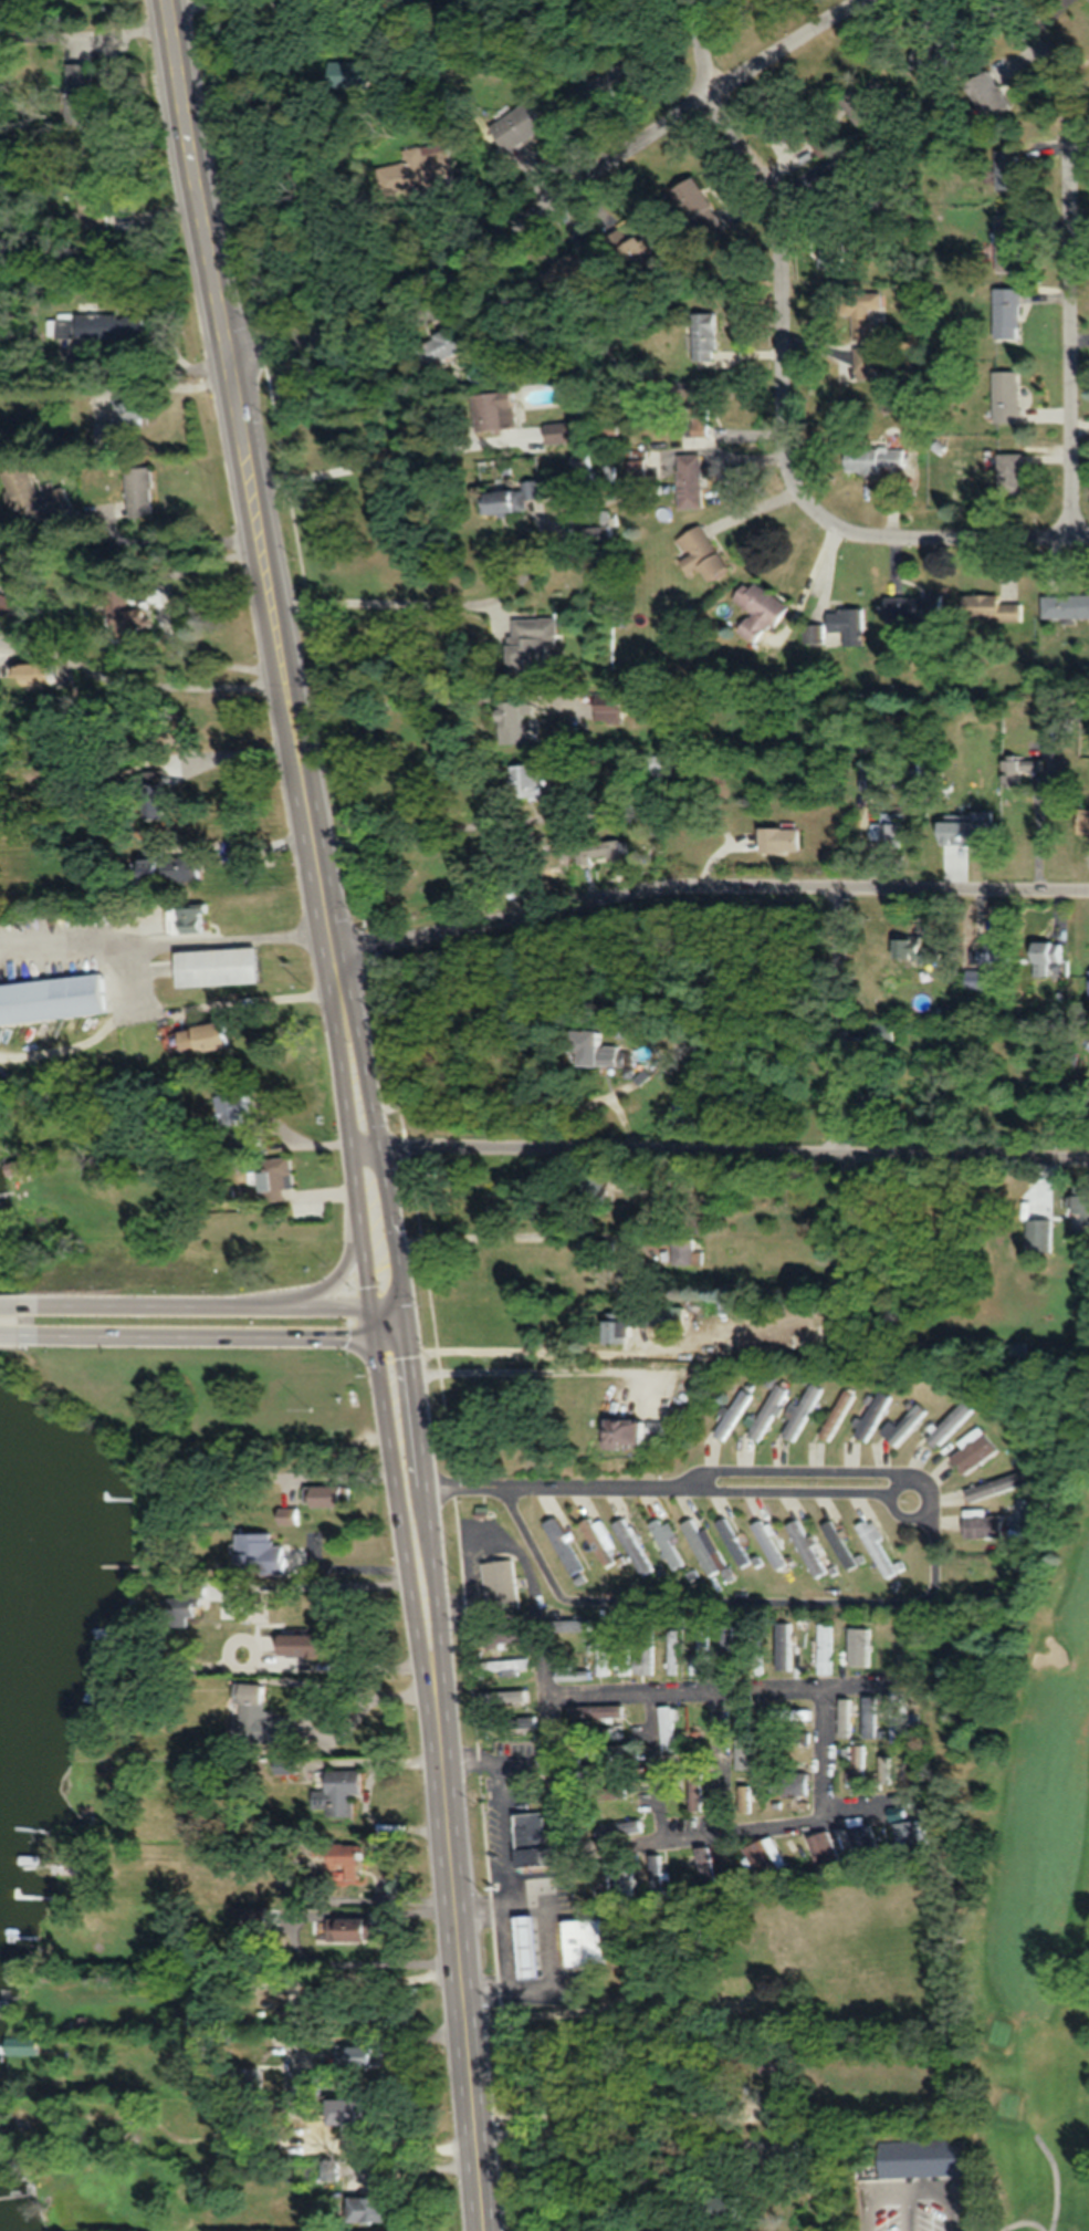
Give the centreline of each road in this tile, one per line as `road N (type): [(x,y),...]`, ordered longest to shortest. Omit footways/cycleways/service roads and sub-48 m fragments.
road 1 (primary): [(346,1050),(174,0)]
road 2 (residential): [(1088,892),(663,885),(336,952)]
road 3 (residential): [(231,358),(343,327),(540,216),(841,17),(893,0)]
road 4 (residential): [(378,1149),(1088,1150)]
road 5 (residential): [(1070,536),(1068,103),(1058,76),(1023,34),(989,10)]
road 6 (residential): [(797,488),(786,450),(785,278),(775,208),(716,102),(695,0)]
road 7 (primary): [(486,2230),(440,1754)]
road 8 (primary): [(440,1754),(437,1596),(407,1322)]
road 9 (primary): [(376,1336),(440,1754)]
road 10 (tertiary): [(35,1334),(376,1336)]
road 11 (tertiary): [(371,1307),(36,1310)]
road 12 (residential): [(797,488),(817,517),(887,539),(1088,537)]
road 13 (primary): [(407,1322),(374,1128),(346,1050)]
road 14 (residential): [(833,1149),(847,888)]
road 15 (primary): [(346,1050),(371,1307)]
road 16 (tertiary): [(360,1186),(349,1247),(320,1286),(185,1309)]

